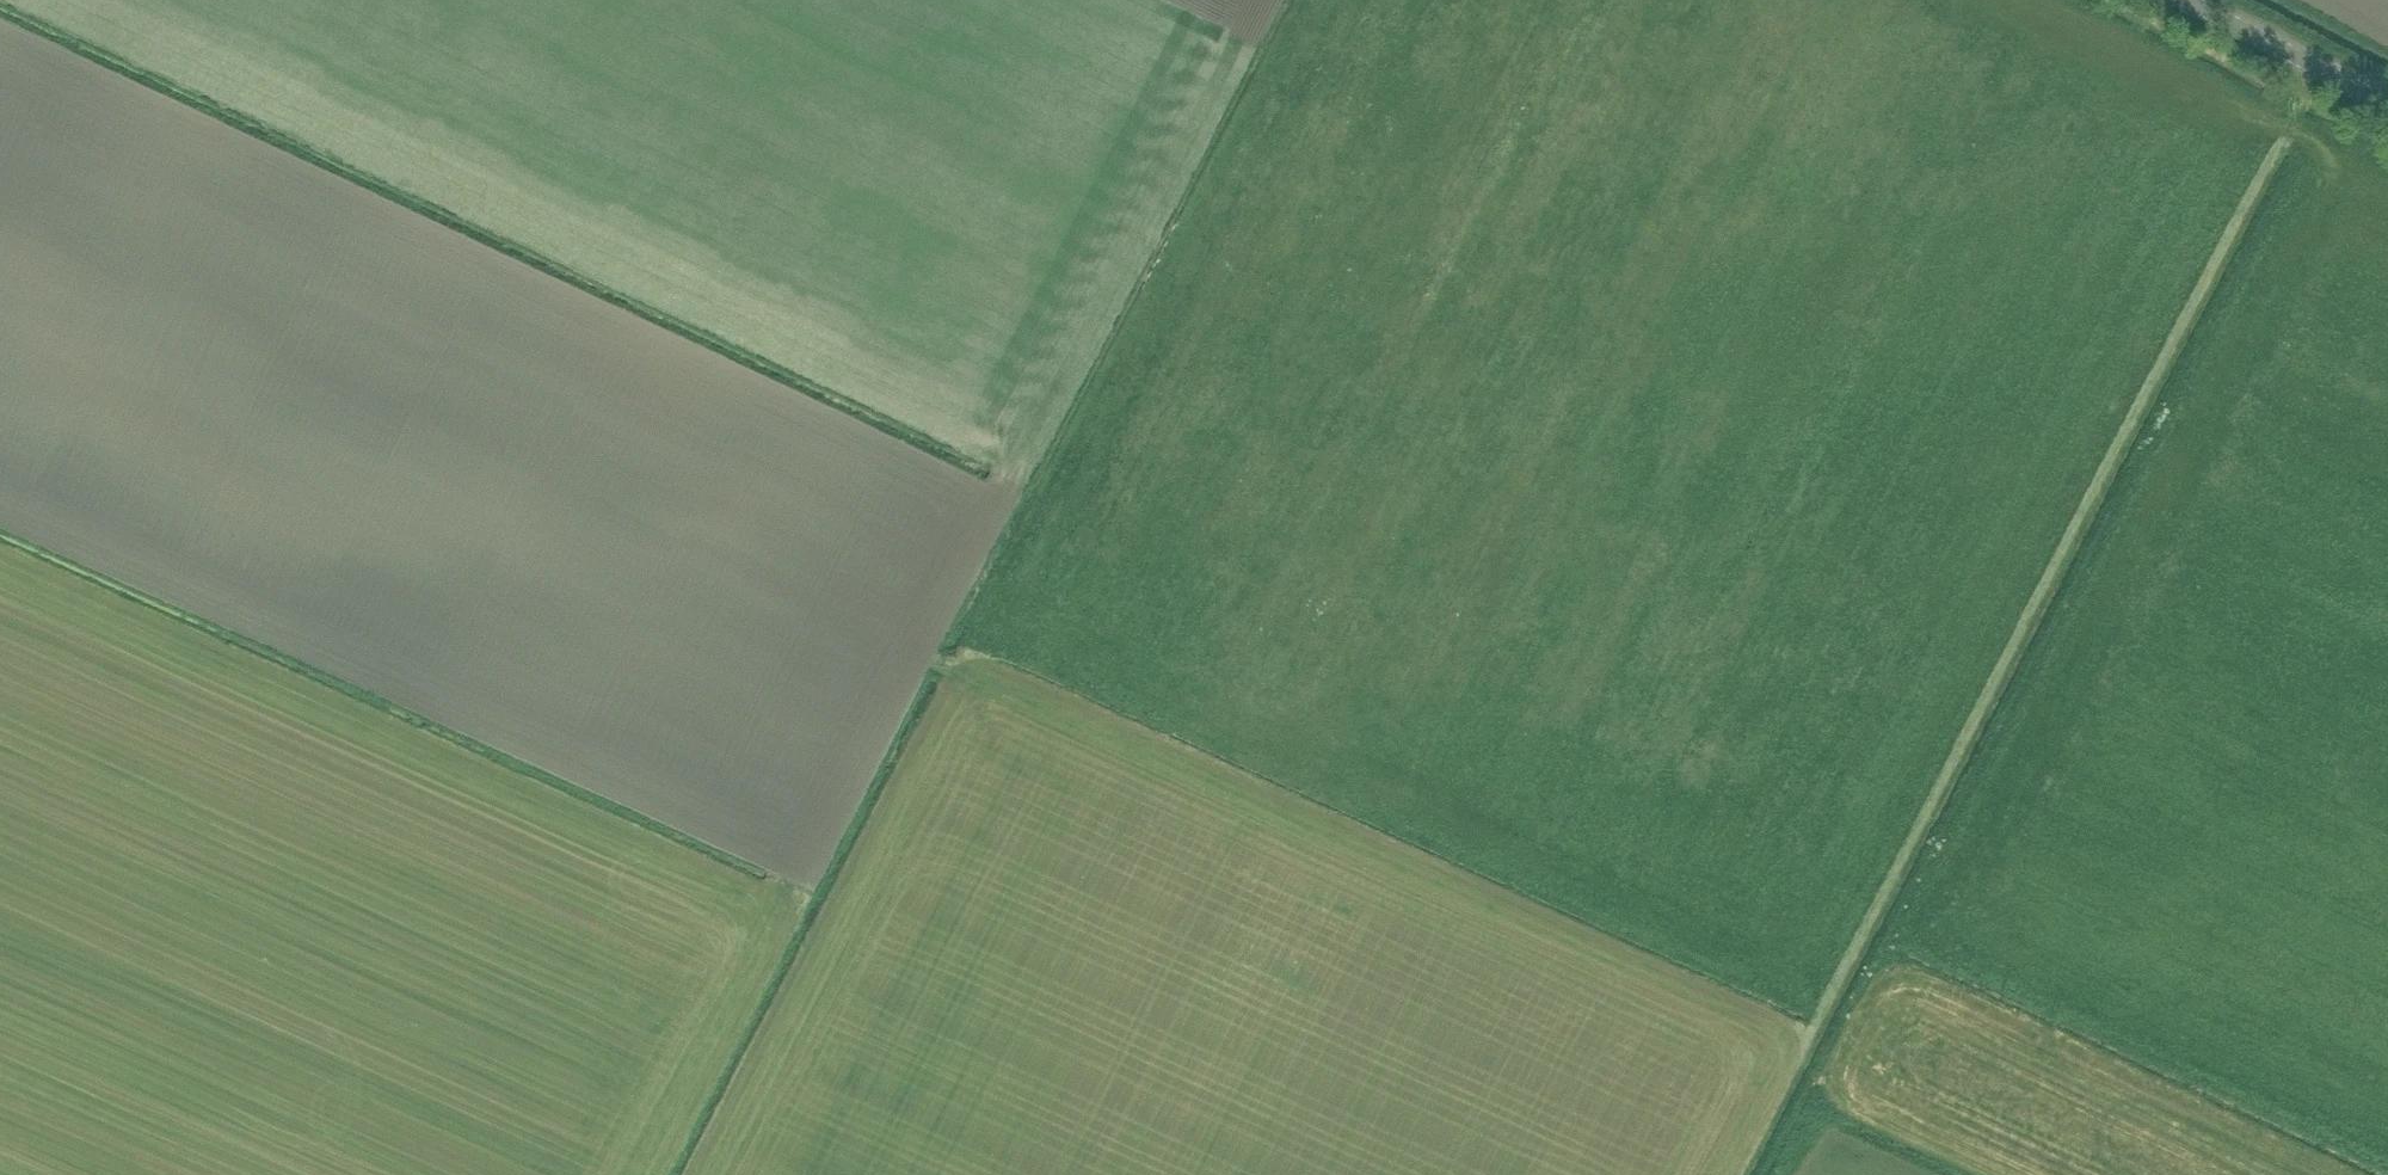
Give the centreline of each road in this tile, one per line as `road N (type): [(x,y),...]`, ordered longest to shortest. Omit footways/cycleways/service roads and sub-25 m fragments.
road 1 (unclassified): [(2387,109),(2180,0)]

